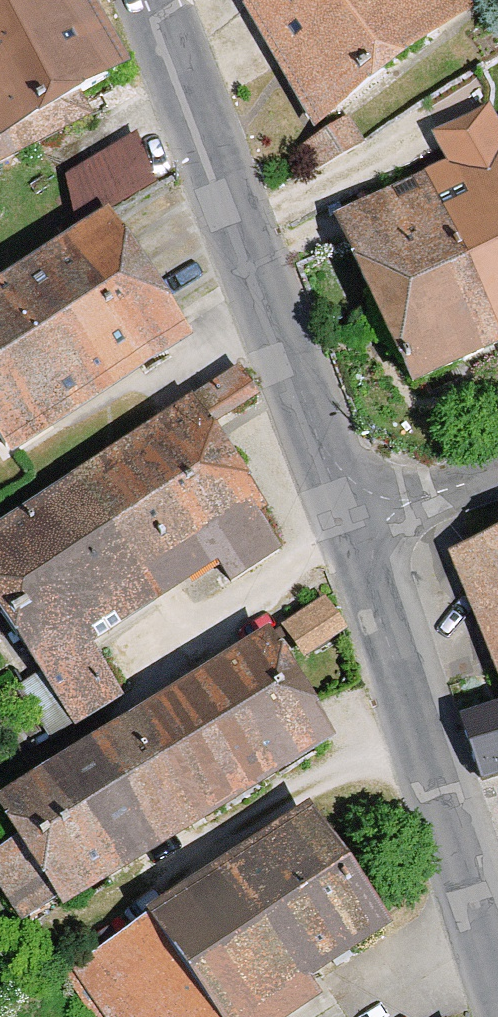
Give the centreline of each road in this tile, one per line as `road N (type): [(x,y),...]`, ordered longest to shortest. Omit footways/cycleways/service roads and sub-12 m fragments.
road 1 (tertiary): [(150,0),(353,517)]
road 2 (tertiary): [(353,517),(497,947)]
road 3 (residential): [(353,517),(497,468)]

